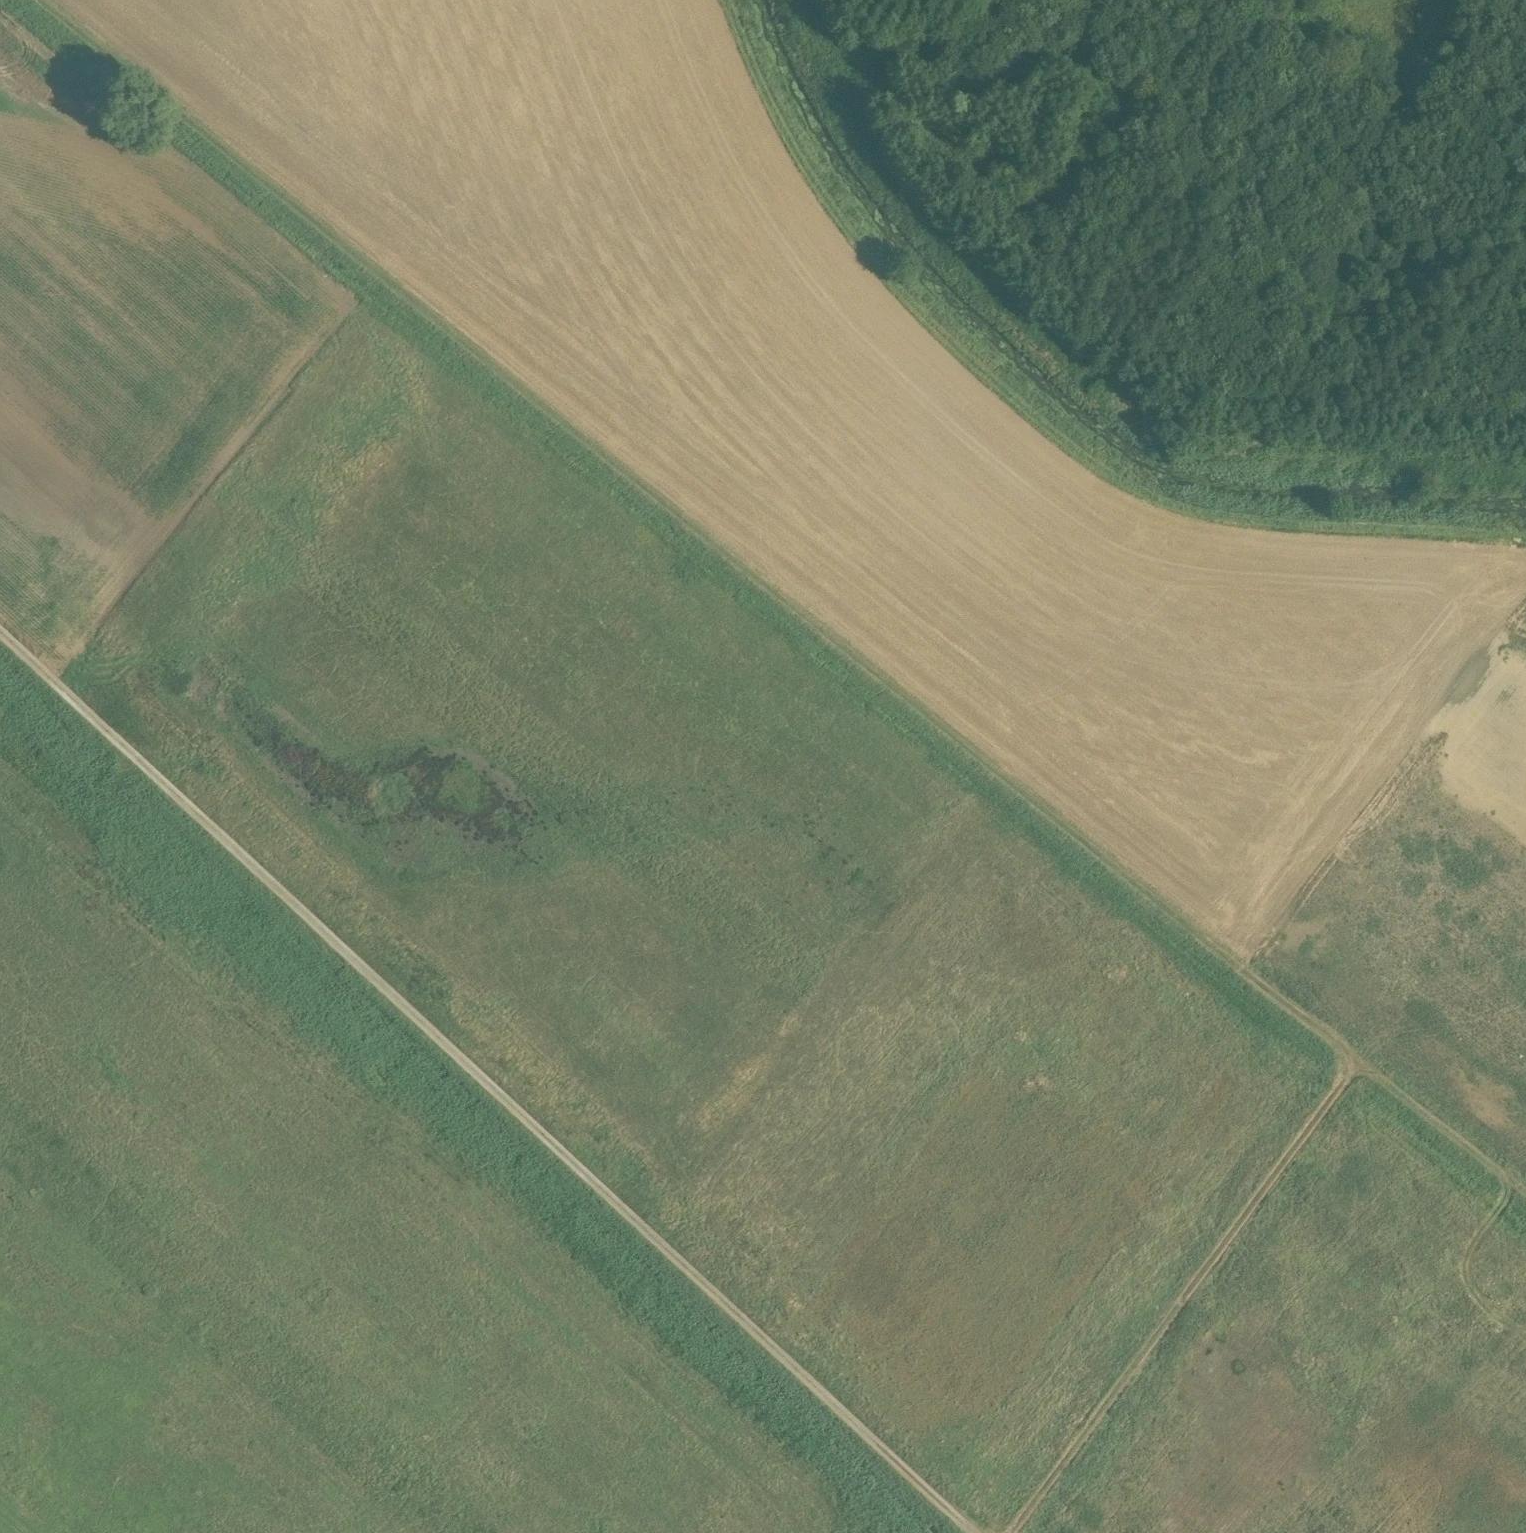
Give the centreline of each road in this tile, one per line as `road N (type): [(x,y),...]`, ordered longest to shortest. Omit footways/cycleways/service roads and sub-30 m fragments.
road 1 (track): [(1525,1196),(33,0)]
road 2 (track): [(971,1532),(0,636)]
road 3 (track): [(734,0),(784,121),(842,220),(935,328),(1126,490),(1216,524),(1525,550)]
road 4 (track): [(1375,1076),(1038,1532)]

